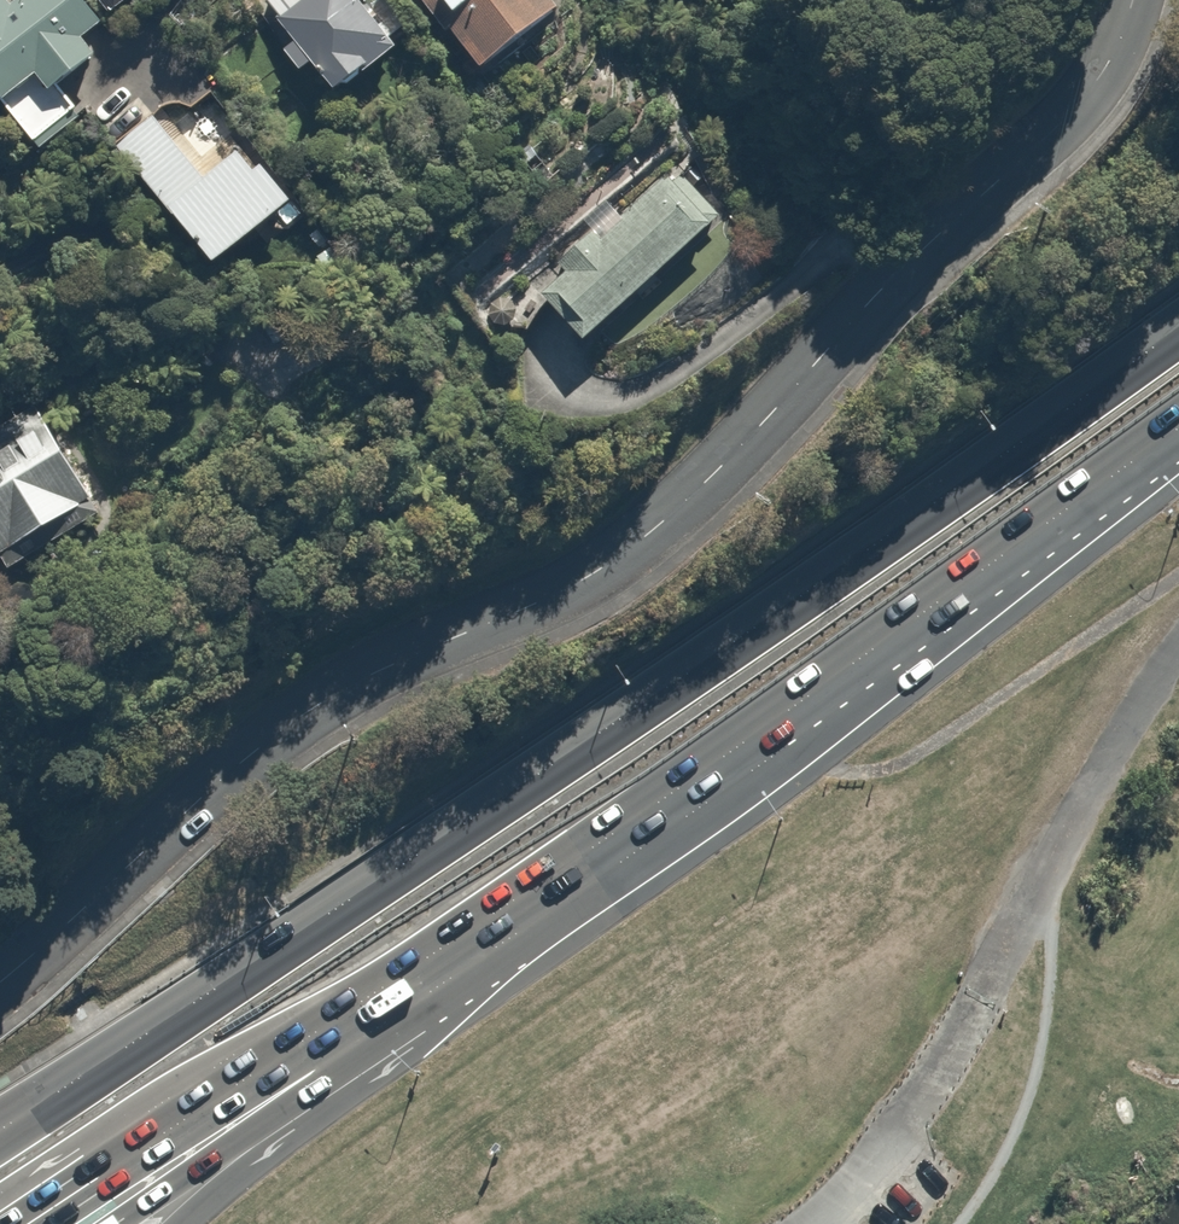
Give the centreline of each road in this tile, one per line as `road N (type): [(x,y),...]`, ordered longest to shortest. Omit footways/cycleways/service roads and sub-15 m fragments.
road 1 (tertiary): [(6,974),(316,706),(585,580),(647,536),(1061,119),(1128,0)]
road 2 (trunk): [(0,1134),(741,648),(1178,328)]
road 3 (trunk): [(1178,438),(754,749),(51,1223)]

